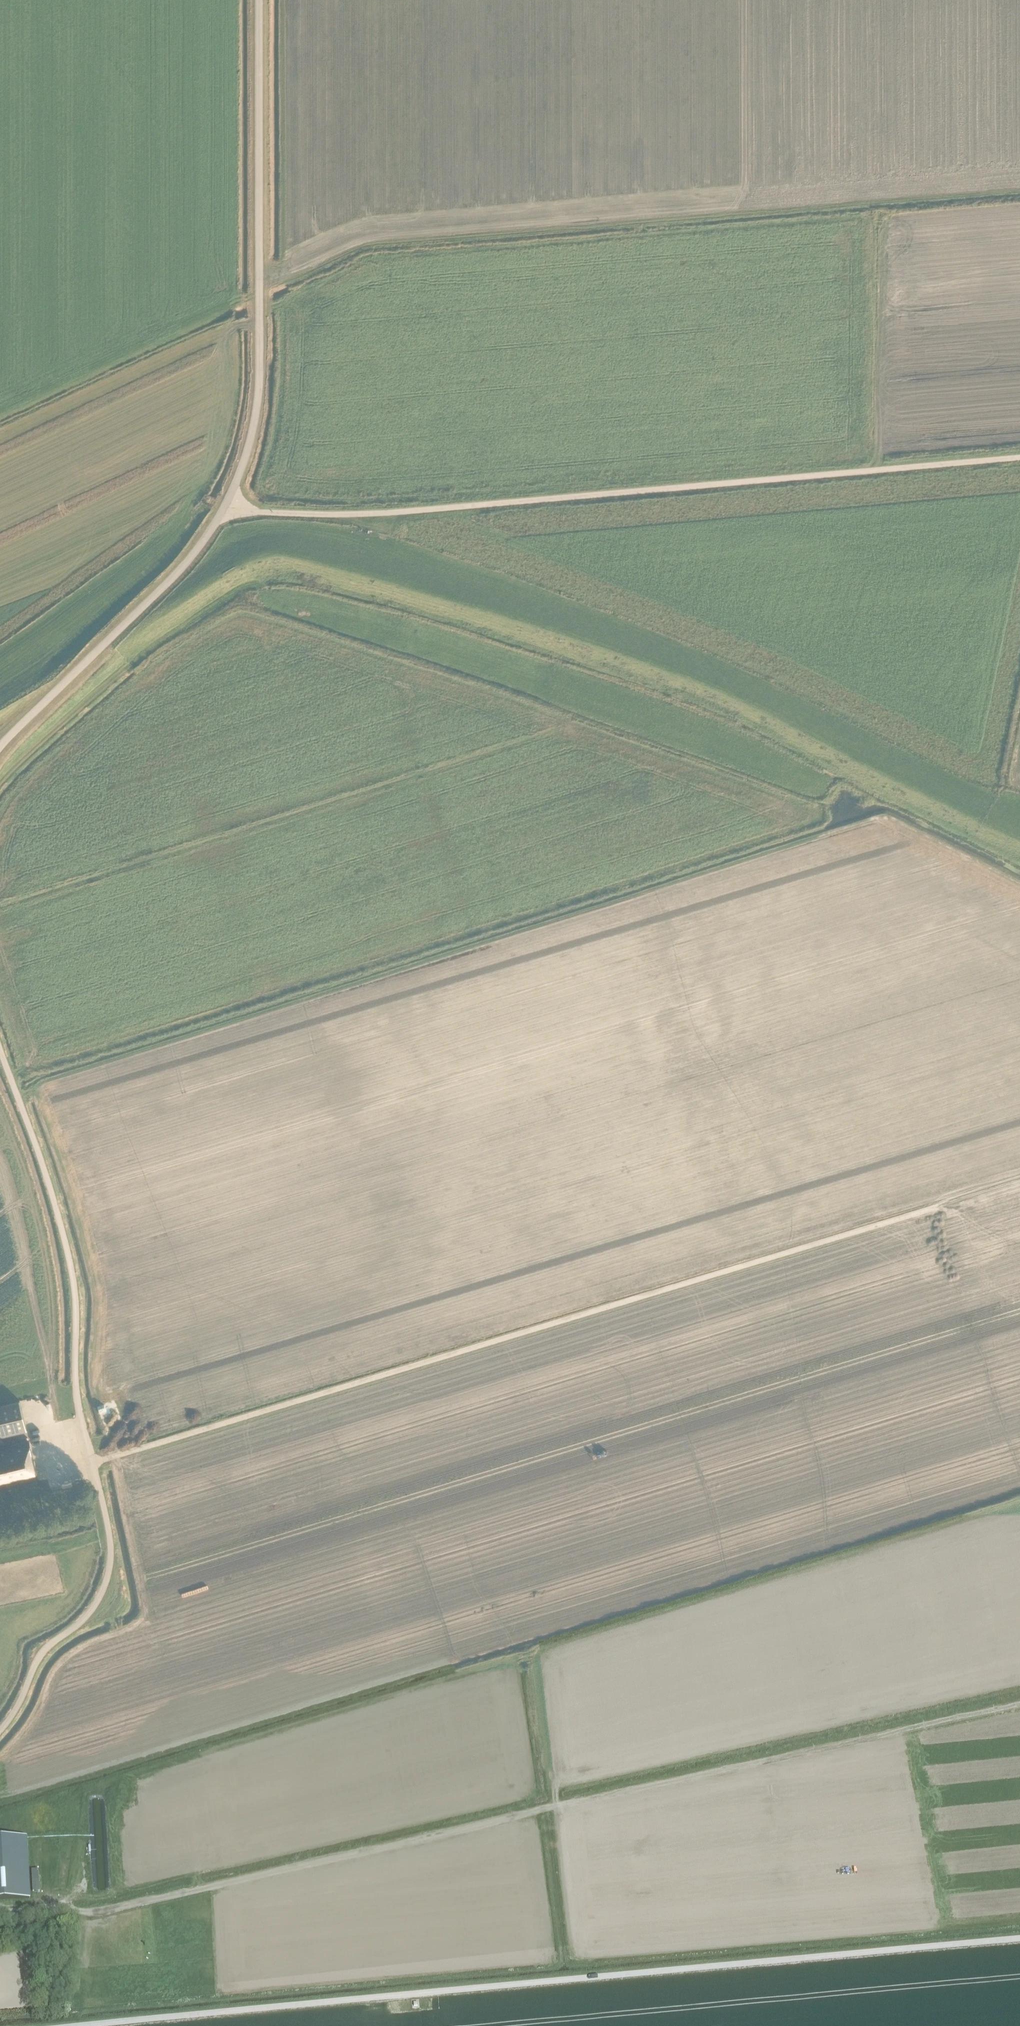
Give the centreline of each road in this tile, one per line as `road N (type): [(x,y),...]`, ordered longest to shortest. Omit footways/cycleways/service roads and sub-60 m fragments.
road 1 (track): [(92,1462),(938,1207)]
road 2 (unclassified): [(0,746),(187,561),(241,469),(259,373),(259,0)]
road 3 (track): [(226,504),(385,513),(1019,457)]
road 4 (unclassified): [(0,1730),(42,1652),(99,1598),(111,1550),(77,1401),(68,1252),(0,1049)]

